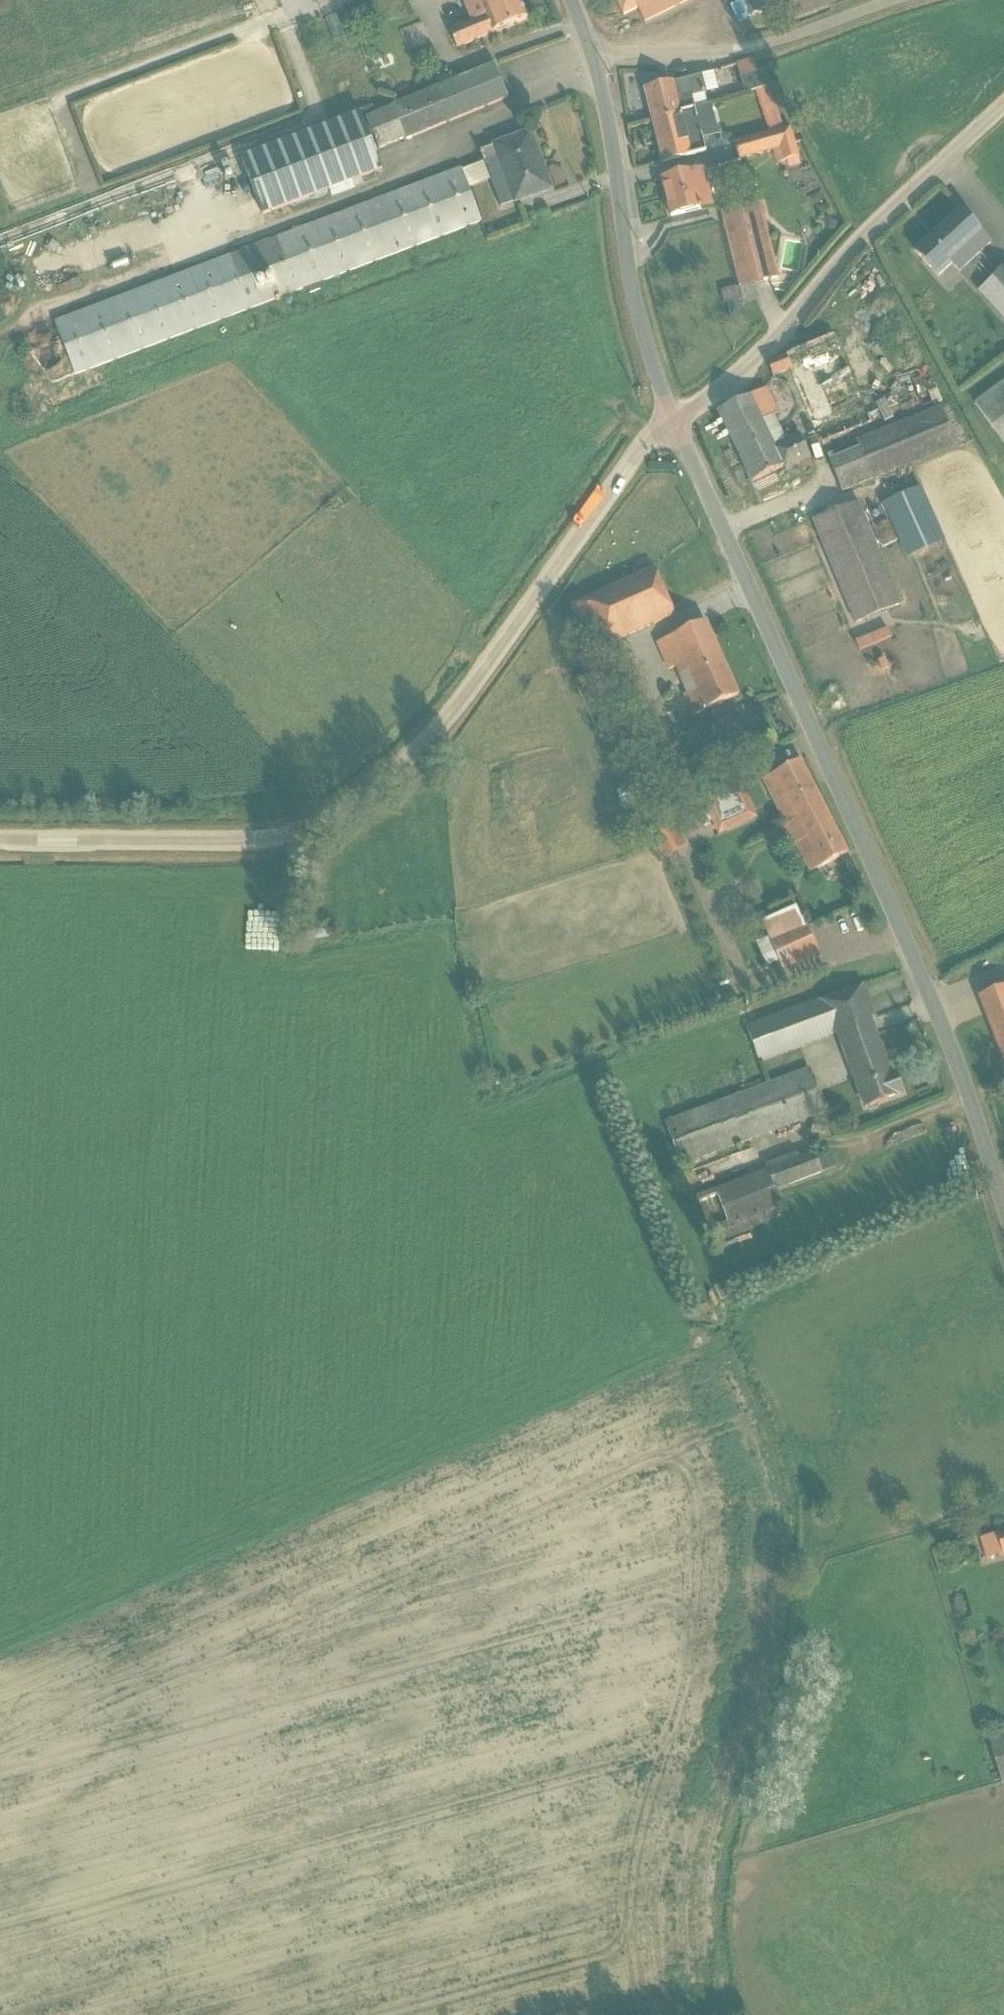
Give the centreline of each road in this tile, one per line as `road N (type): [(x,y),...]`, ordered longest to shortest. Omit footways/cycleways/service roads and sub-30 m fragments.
road 1 (unclassified): [(673,420),(635,453),(468,690),(405,759),(334,814),(277,836),(0,837)]
road 2 (unclassified): [(673,420),(926,991),(1003,1210)]
road 3 (unclassified): [(1003,107),(859,241),(765,350),(673,420)]
road 4 (unclassified): [(593,57),(636,325),(673,420)]
road 5 (unclassified): [(593,57),(778,42),(900,0)]

